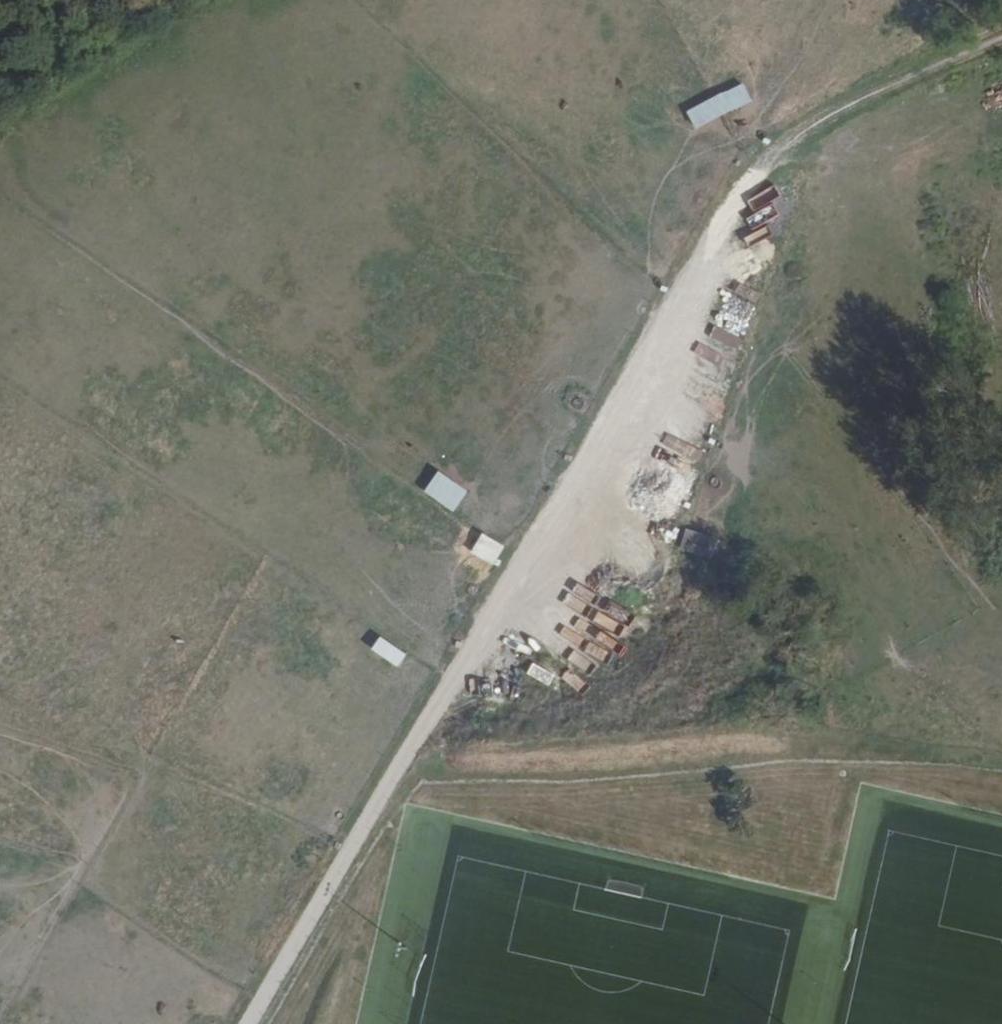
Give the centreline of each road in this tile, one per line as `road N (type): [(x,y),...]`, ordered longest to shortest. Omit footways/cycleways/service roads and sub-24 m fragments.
road 1 (track): [(246,1023),(763,162),(819,119),(1001,41)]

